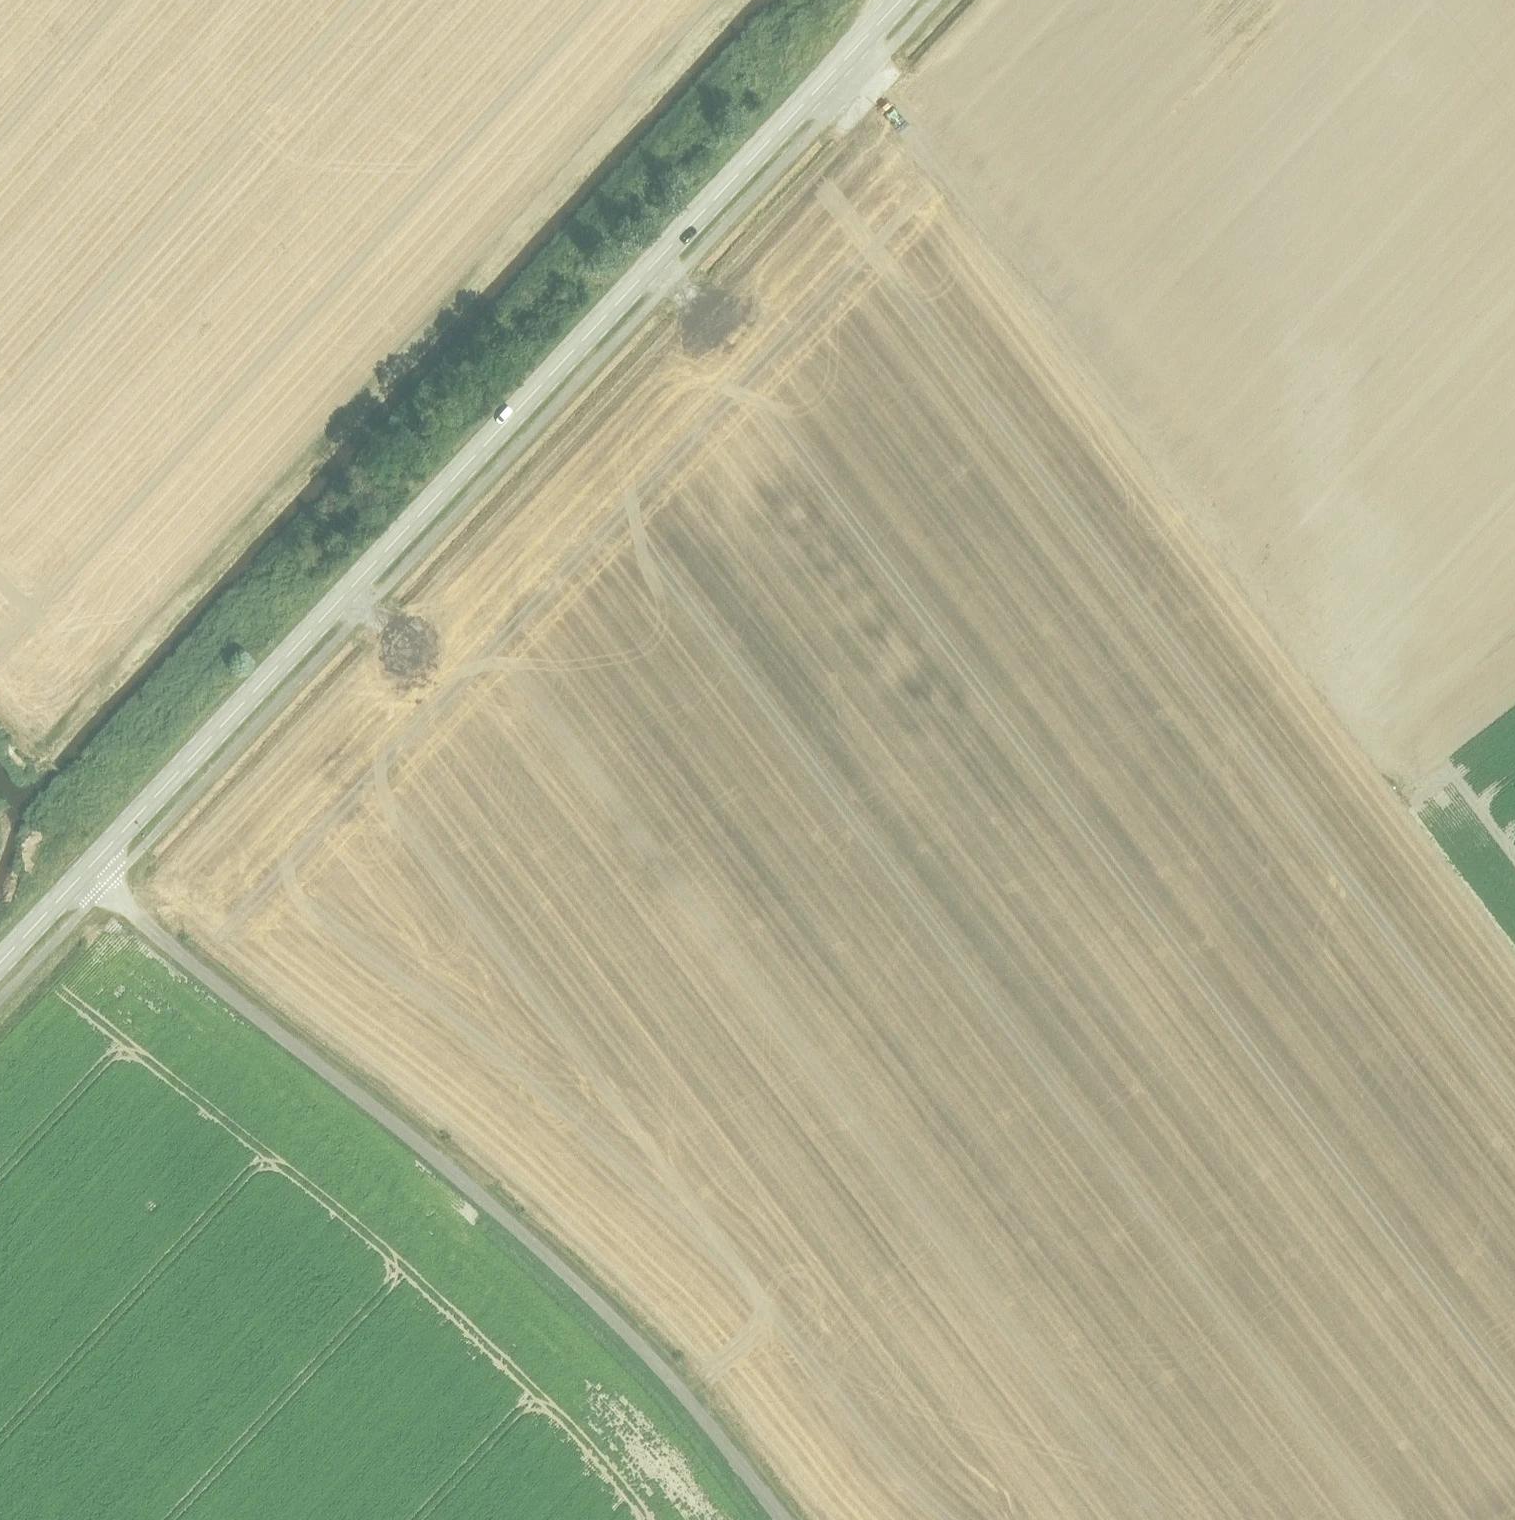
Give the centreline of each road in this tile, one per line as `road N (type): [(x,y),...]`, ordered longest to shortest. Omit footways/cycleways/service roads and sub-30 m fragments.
road 1 (secondary): [(0,964),(909,0)]
road 2 (track): [(787,1519),(666,1369),(539,1245),(85,873)]

